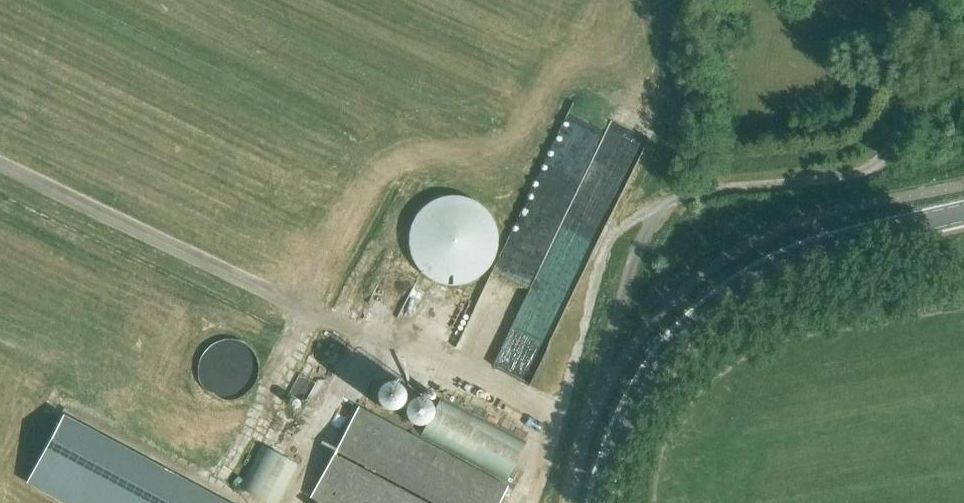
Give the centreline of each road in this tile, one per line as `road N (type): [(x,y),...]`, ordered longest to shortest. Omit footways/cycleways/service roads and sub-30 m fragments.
road 1 (secondary): [(599,502),(630,410),(668,350),(713,305),(806,253),(963,212)]
road 2 (track): [(377,341),(0,162)]
road 3 (track): [(654,207),(621,229),(603,257),(564,399),(549,423)]

